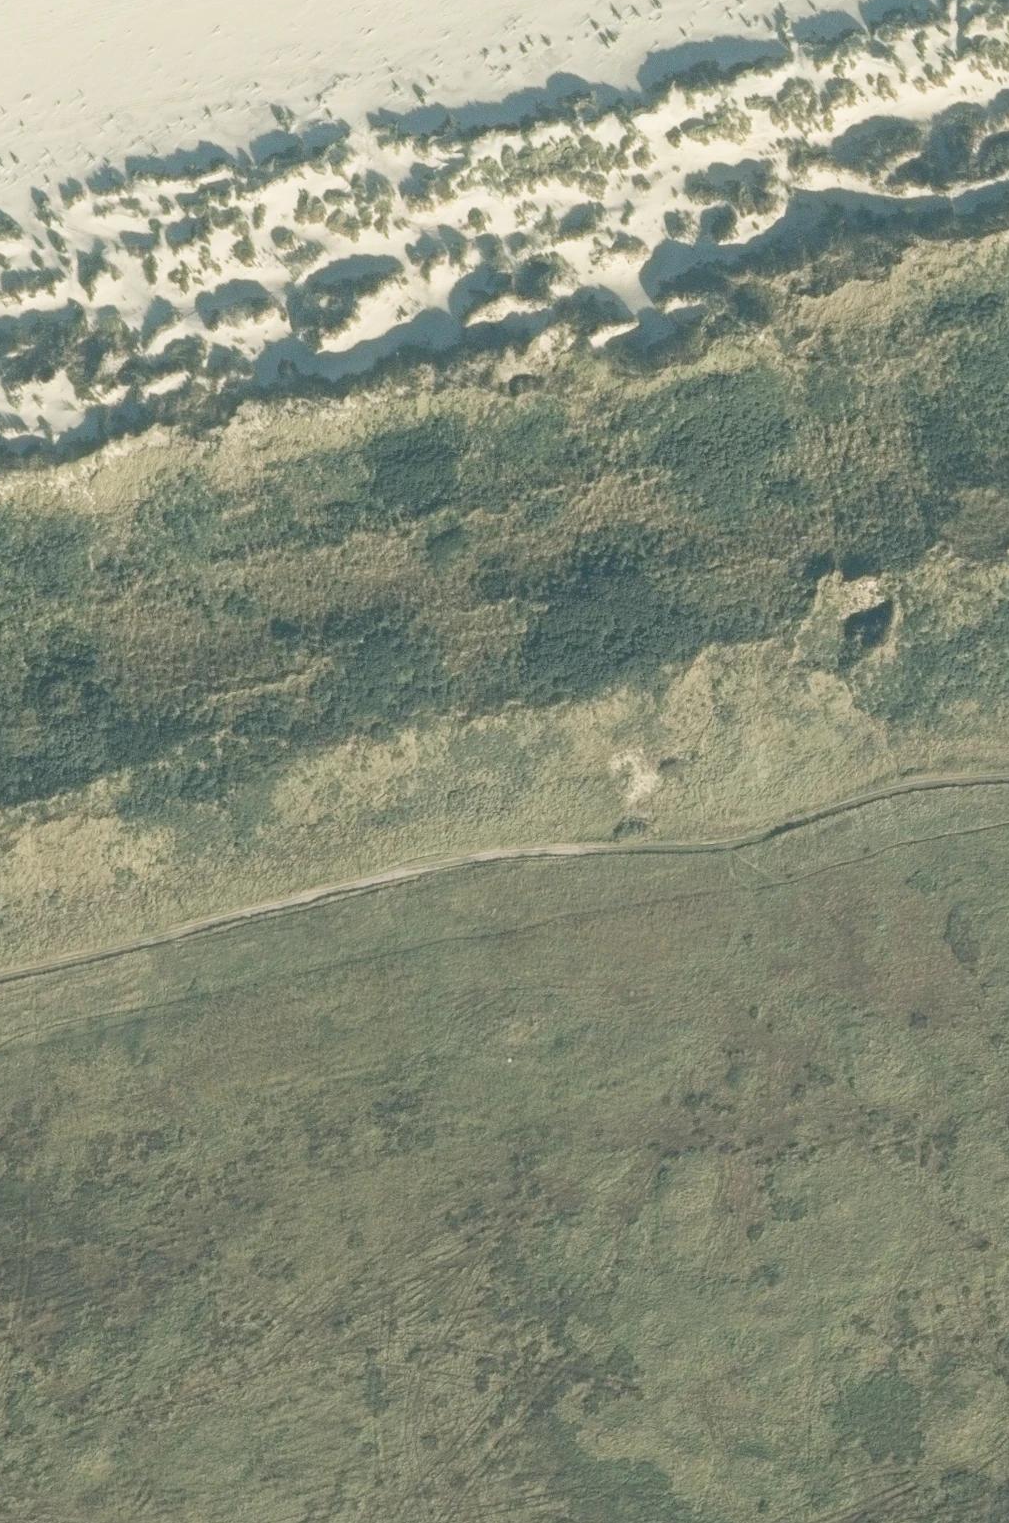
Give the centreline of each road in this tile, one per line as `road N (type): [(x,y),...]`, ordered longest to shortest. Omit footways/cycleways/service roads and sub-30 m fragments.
road 1 (track): [(0,976),(354,882),(559,853),(730,845),(864,799),(1008,777)]

